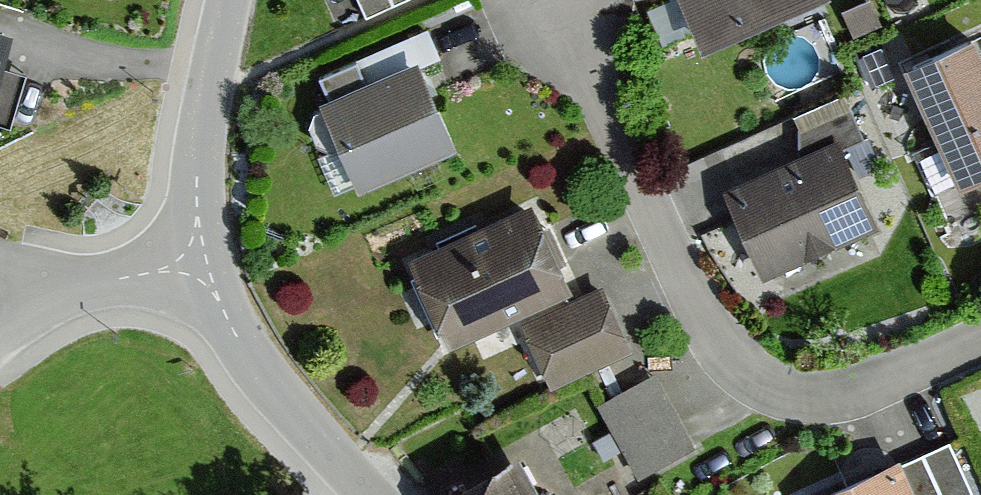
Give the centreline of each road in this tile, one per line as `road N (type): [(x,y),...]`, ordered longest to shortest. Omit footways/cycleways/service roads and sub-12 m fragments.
road 1 (residential): [(980,330),(838,386),(754,389),(712,345),(571,0)]
road 2 (unclassified): [(371,494),(188,271)]
road 3 (unclassified): [(188,271),(192,168),(224,0)]
road 4 (residential): [(188,271),(25,289)]

